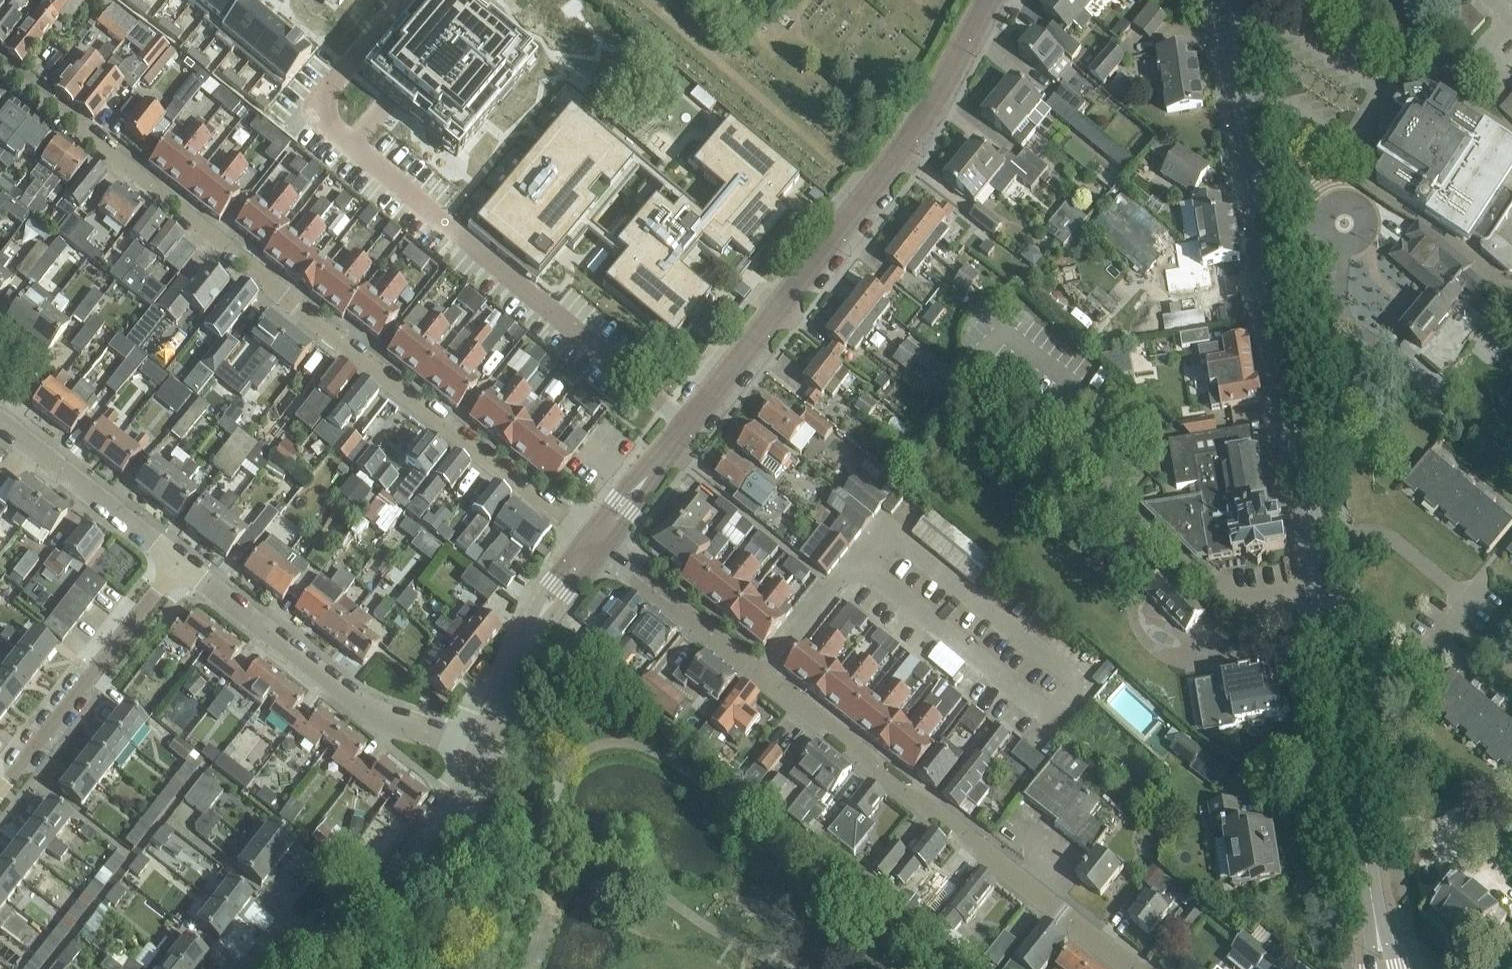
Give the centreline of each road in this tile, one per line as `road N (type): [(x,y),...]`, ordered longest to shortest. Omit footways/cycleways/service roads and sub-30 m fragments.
road 1 (residential): [(588,537),(0,67)]
road 2 (residential): [(1134,968),(603,548)]
road 3 (residential): [(402,0),(328,89),(326,115),(689,422)]
road 4 (tertiary): [(1314,536),(1228,0)]
road 5 (residential): [(689,422),(924,117),(989,0)]
road 6 (tertiary): [(1377,923),(1314,536)]
road 7 (residential): [(487,749),(354,698),(180,561)]
road 8 (residential): [(277,968),(376,900),(436,834),(487,749)]
road 9 (residential): [(180,561),(0,791)]
road 10 (residential): [(180,561),(0,419)]
road 11 (residential): [(1314,536),(1377,529),(1468,600)]
road 12 (residential): [(487,749),(537,625)]

